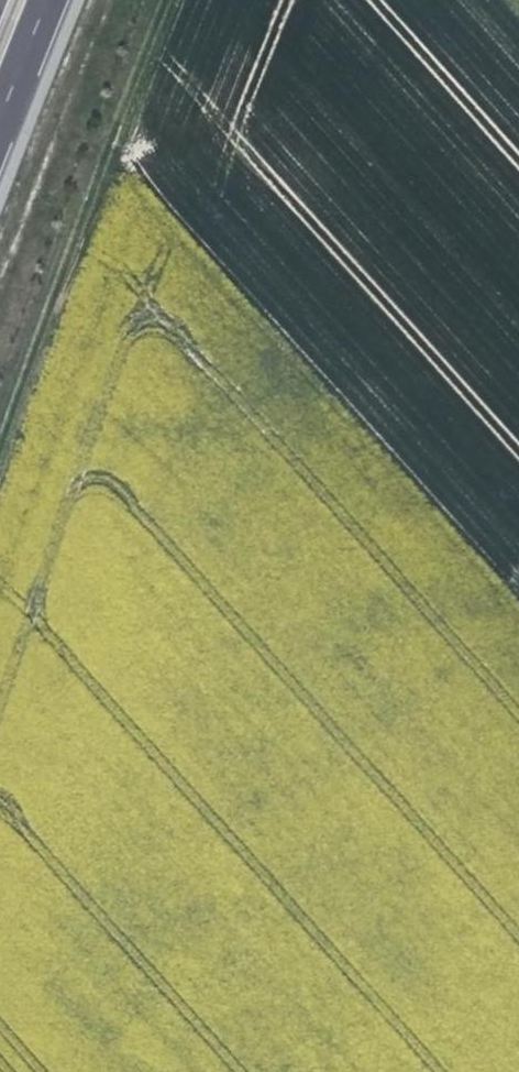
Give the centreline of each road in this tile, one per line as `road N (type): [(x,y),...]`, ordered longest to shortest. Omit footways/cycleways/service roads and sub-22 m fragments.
road 1 (motorway): [(0,124),(50,0)]

